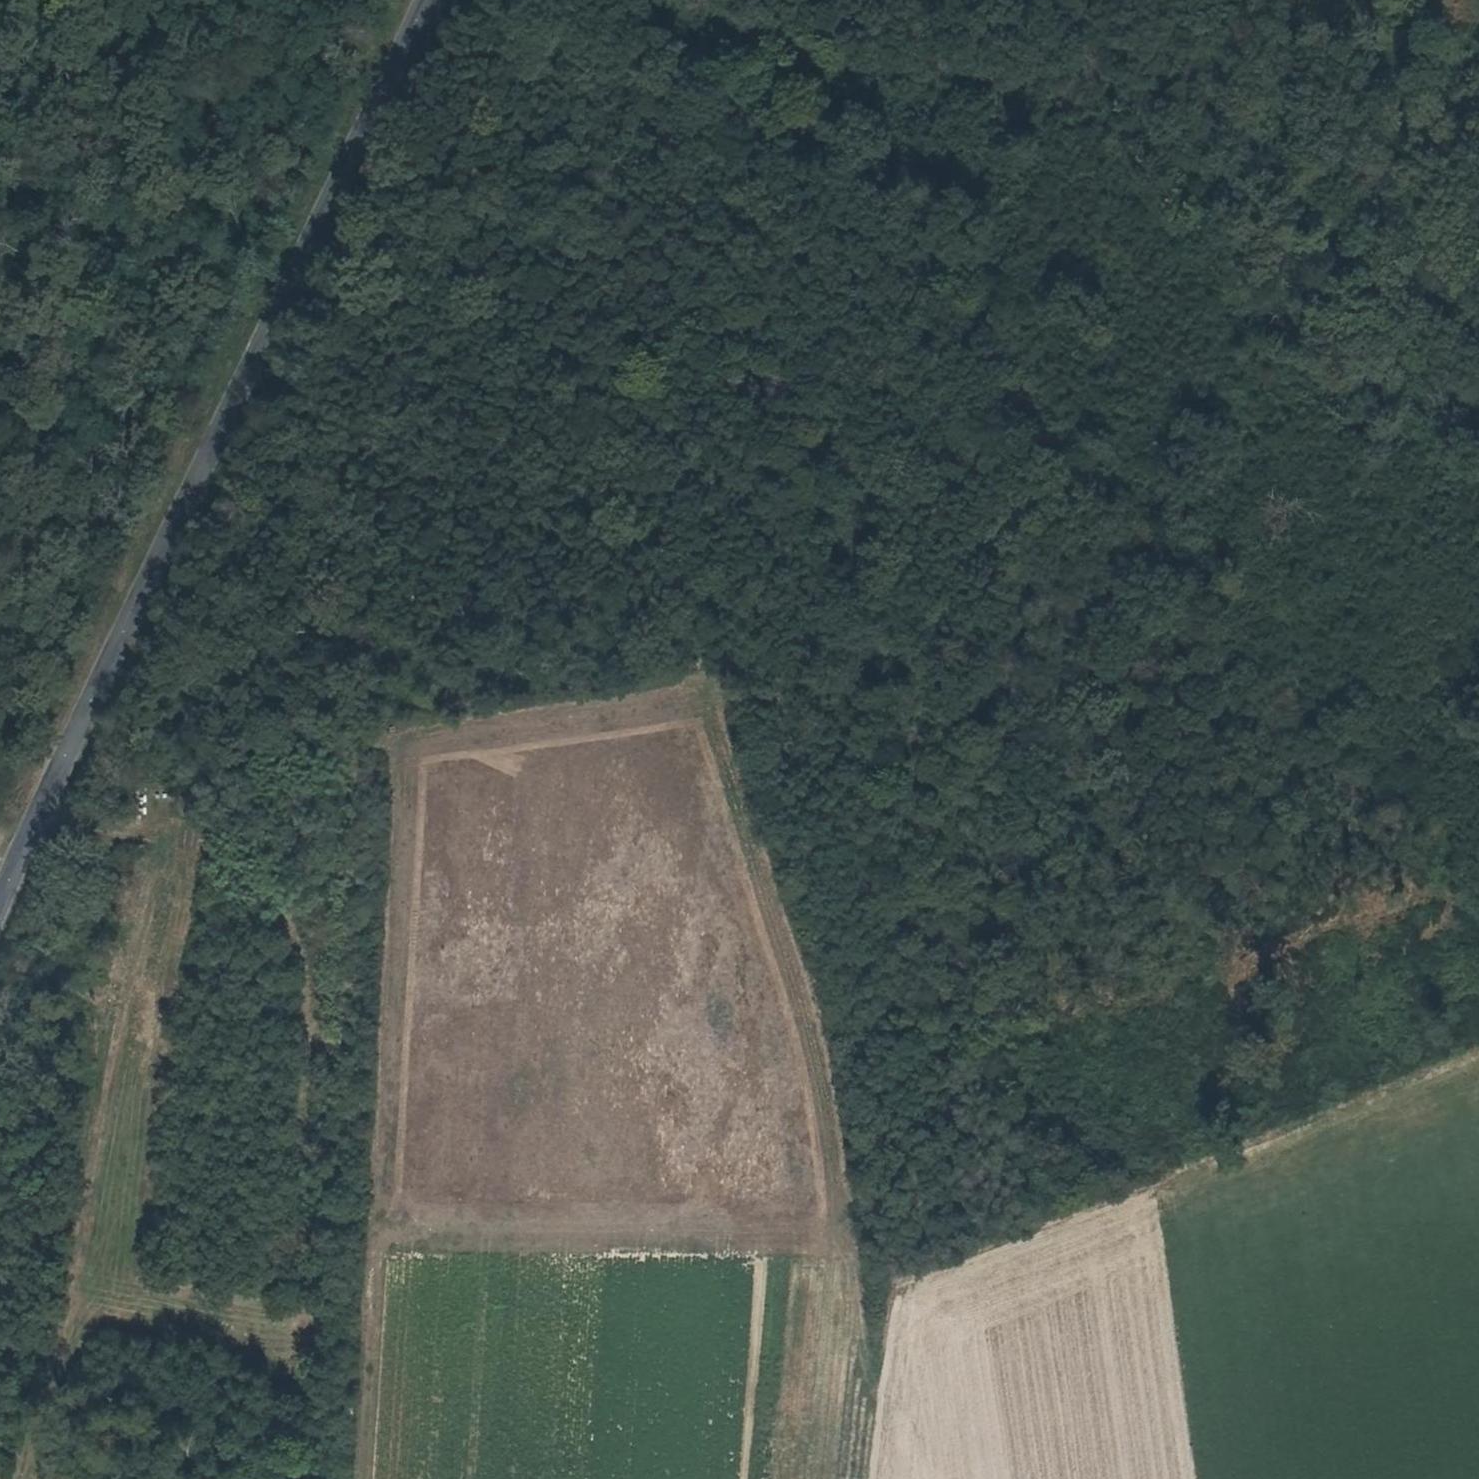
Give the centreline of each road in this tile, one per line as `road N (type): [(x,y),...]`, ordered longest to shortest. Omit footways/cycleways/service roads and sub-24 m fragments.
road 1 (tertiary): [(427,0),(33,821),(0,911)]
road 2 (track): [(363,1478),(379,1219)]

